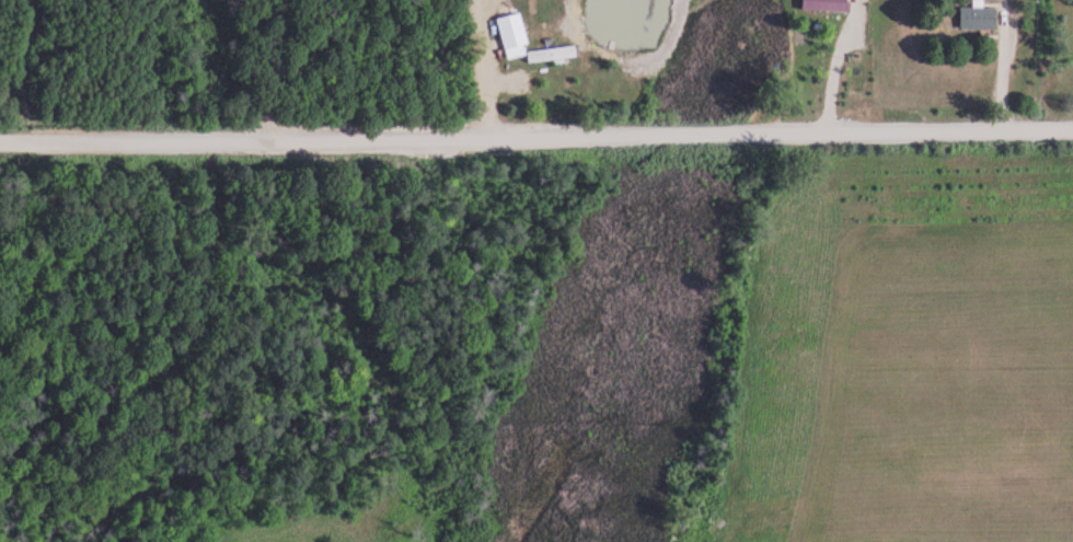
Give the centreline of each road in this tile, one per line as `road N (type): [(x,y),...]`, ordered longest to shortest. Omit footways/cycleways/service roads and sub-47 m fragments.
road 1 (residential): [(0,139),(1072,133)]
road 2 (track): [(853,0),(828,69),(826,135)]
road 3 (track): [(497,0),(492,138)]

